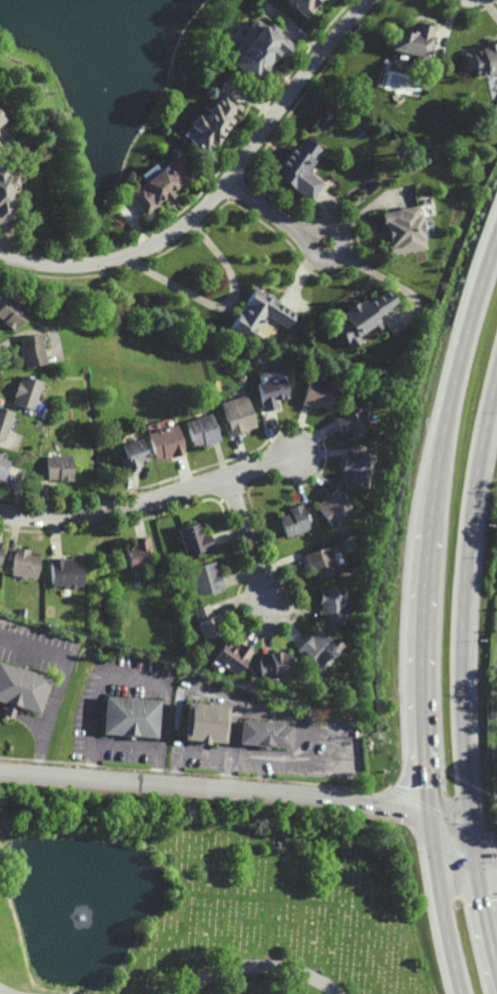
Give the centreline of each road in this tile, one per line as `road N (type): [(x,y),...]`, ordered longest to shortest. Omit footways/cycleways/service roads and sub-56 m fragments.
road 1 (trunk): [(496,234),(458,362),(427,534),(424,778)]
road 2 (residential): [(0,255),(105,262),(194,220),(370,0)]
road 3 (residential): [(471,847),(403,813),(353,802),(0,772)]
road 4 (trunk): [(467,801),(466,551),(496,372)]
road 5 (residential): [(0,514),(130,507),(296,454)]
road 6 (trunk): [(424,778),(460,993)]
road 7 (trunk): [(496,975),(467,801)]
road 8 (residential): [(228,478),(268,598)]

